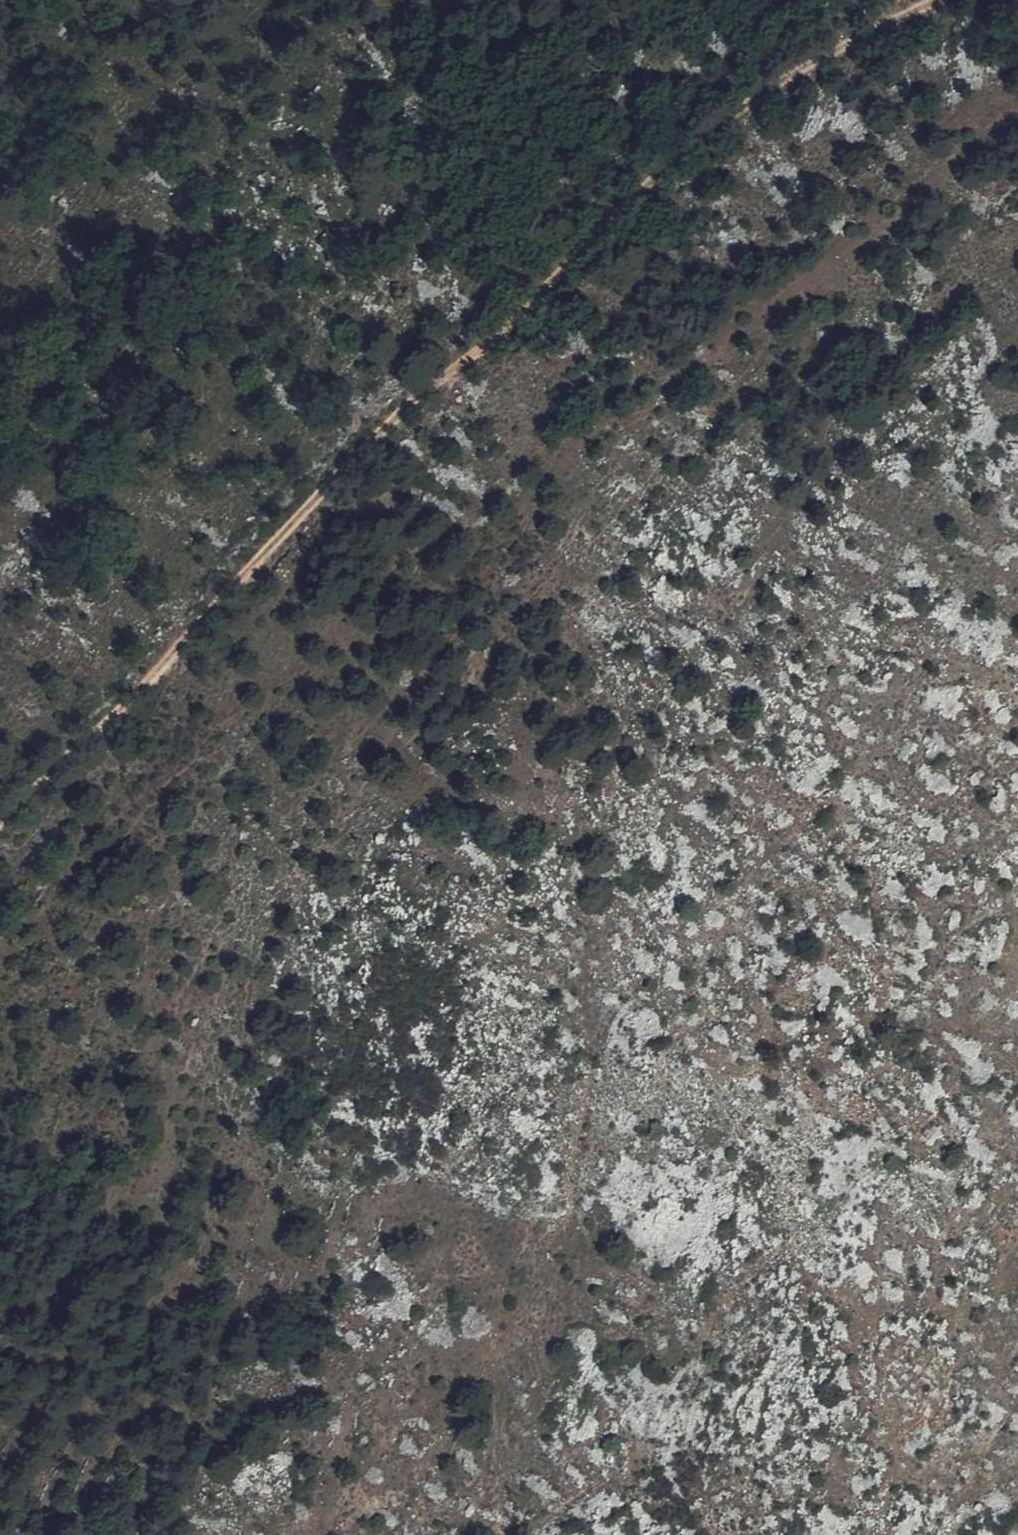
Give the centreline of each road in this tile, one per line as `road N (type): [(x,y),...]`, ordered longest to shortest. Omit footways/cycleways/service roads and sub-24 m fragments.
road 1 (track): [(0,826),(402,414),(525,308),(667,168),(835,48),(941,0)]

